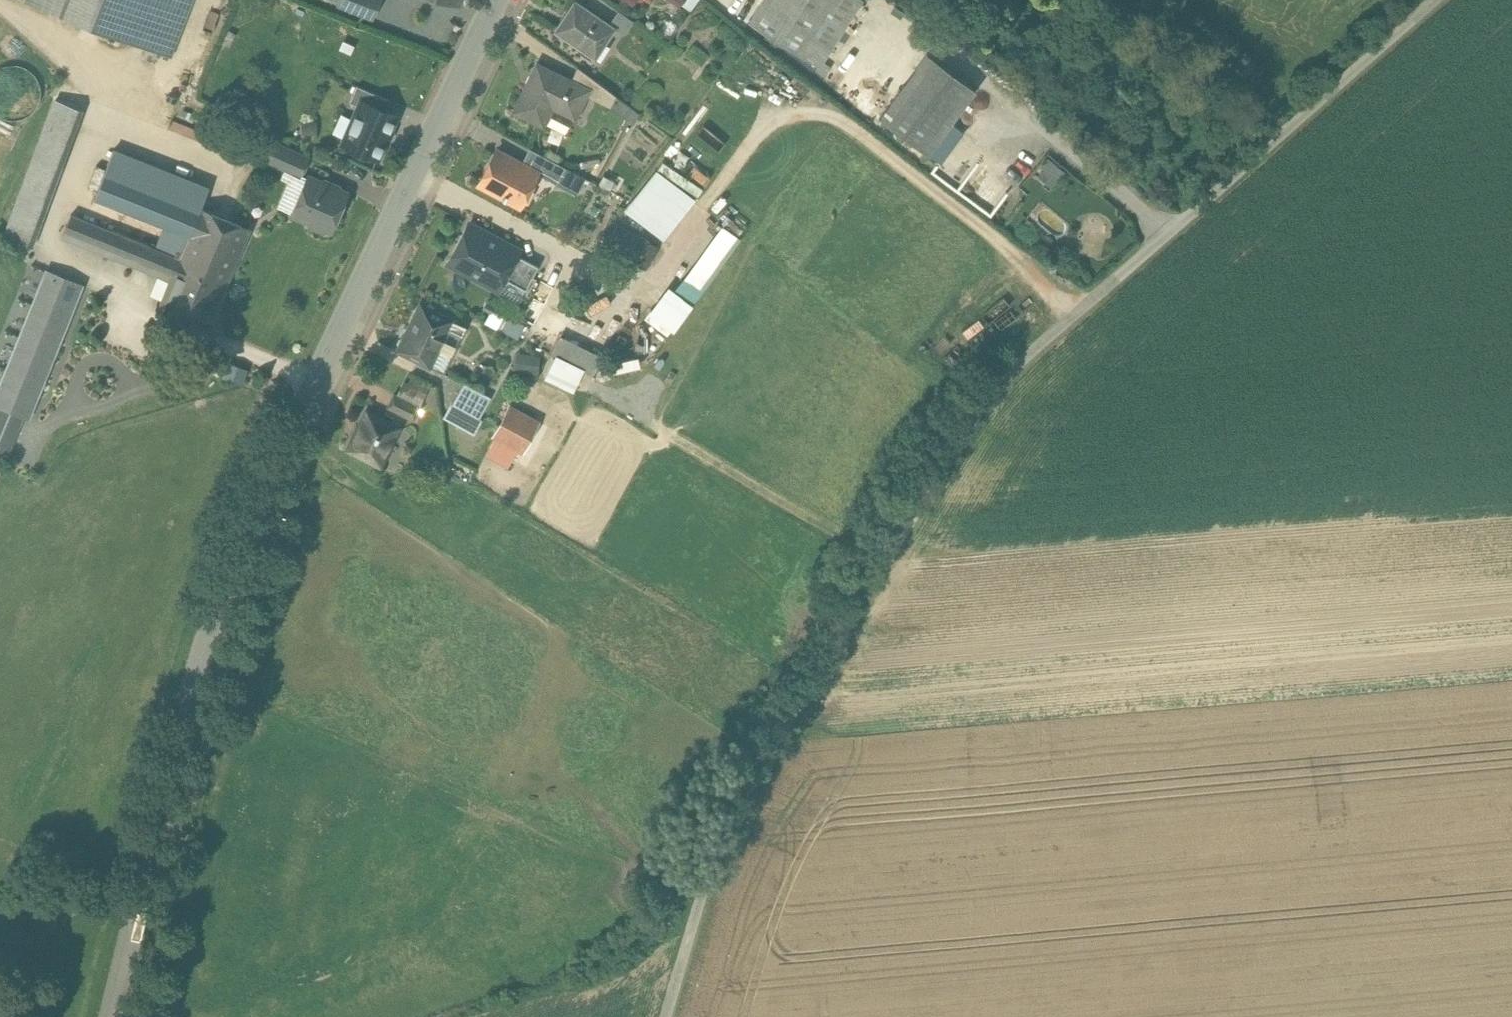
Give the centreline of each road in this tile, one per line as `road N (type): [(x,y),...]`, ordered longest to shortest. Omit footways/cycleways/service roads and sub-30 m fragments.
road 1 (track): [(1436,0),(994,387),(720,844),(669,1016)]
road 2 (tertiary): [(113,1016),(235,552),(324,386),(506,0)]
road 3 (track): [(626,405),(890,555)]

